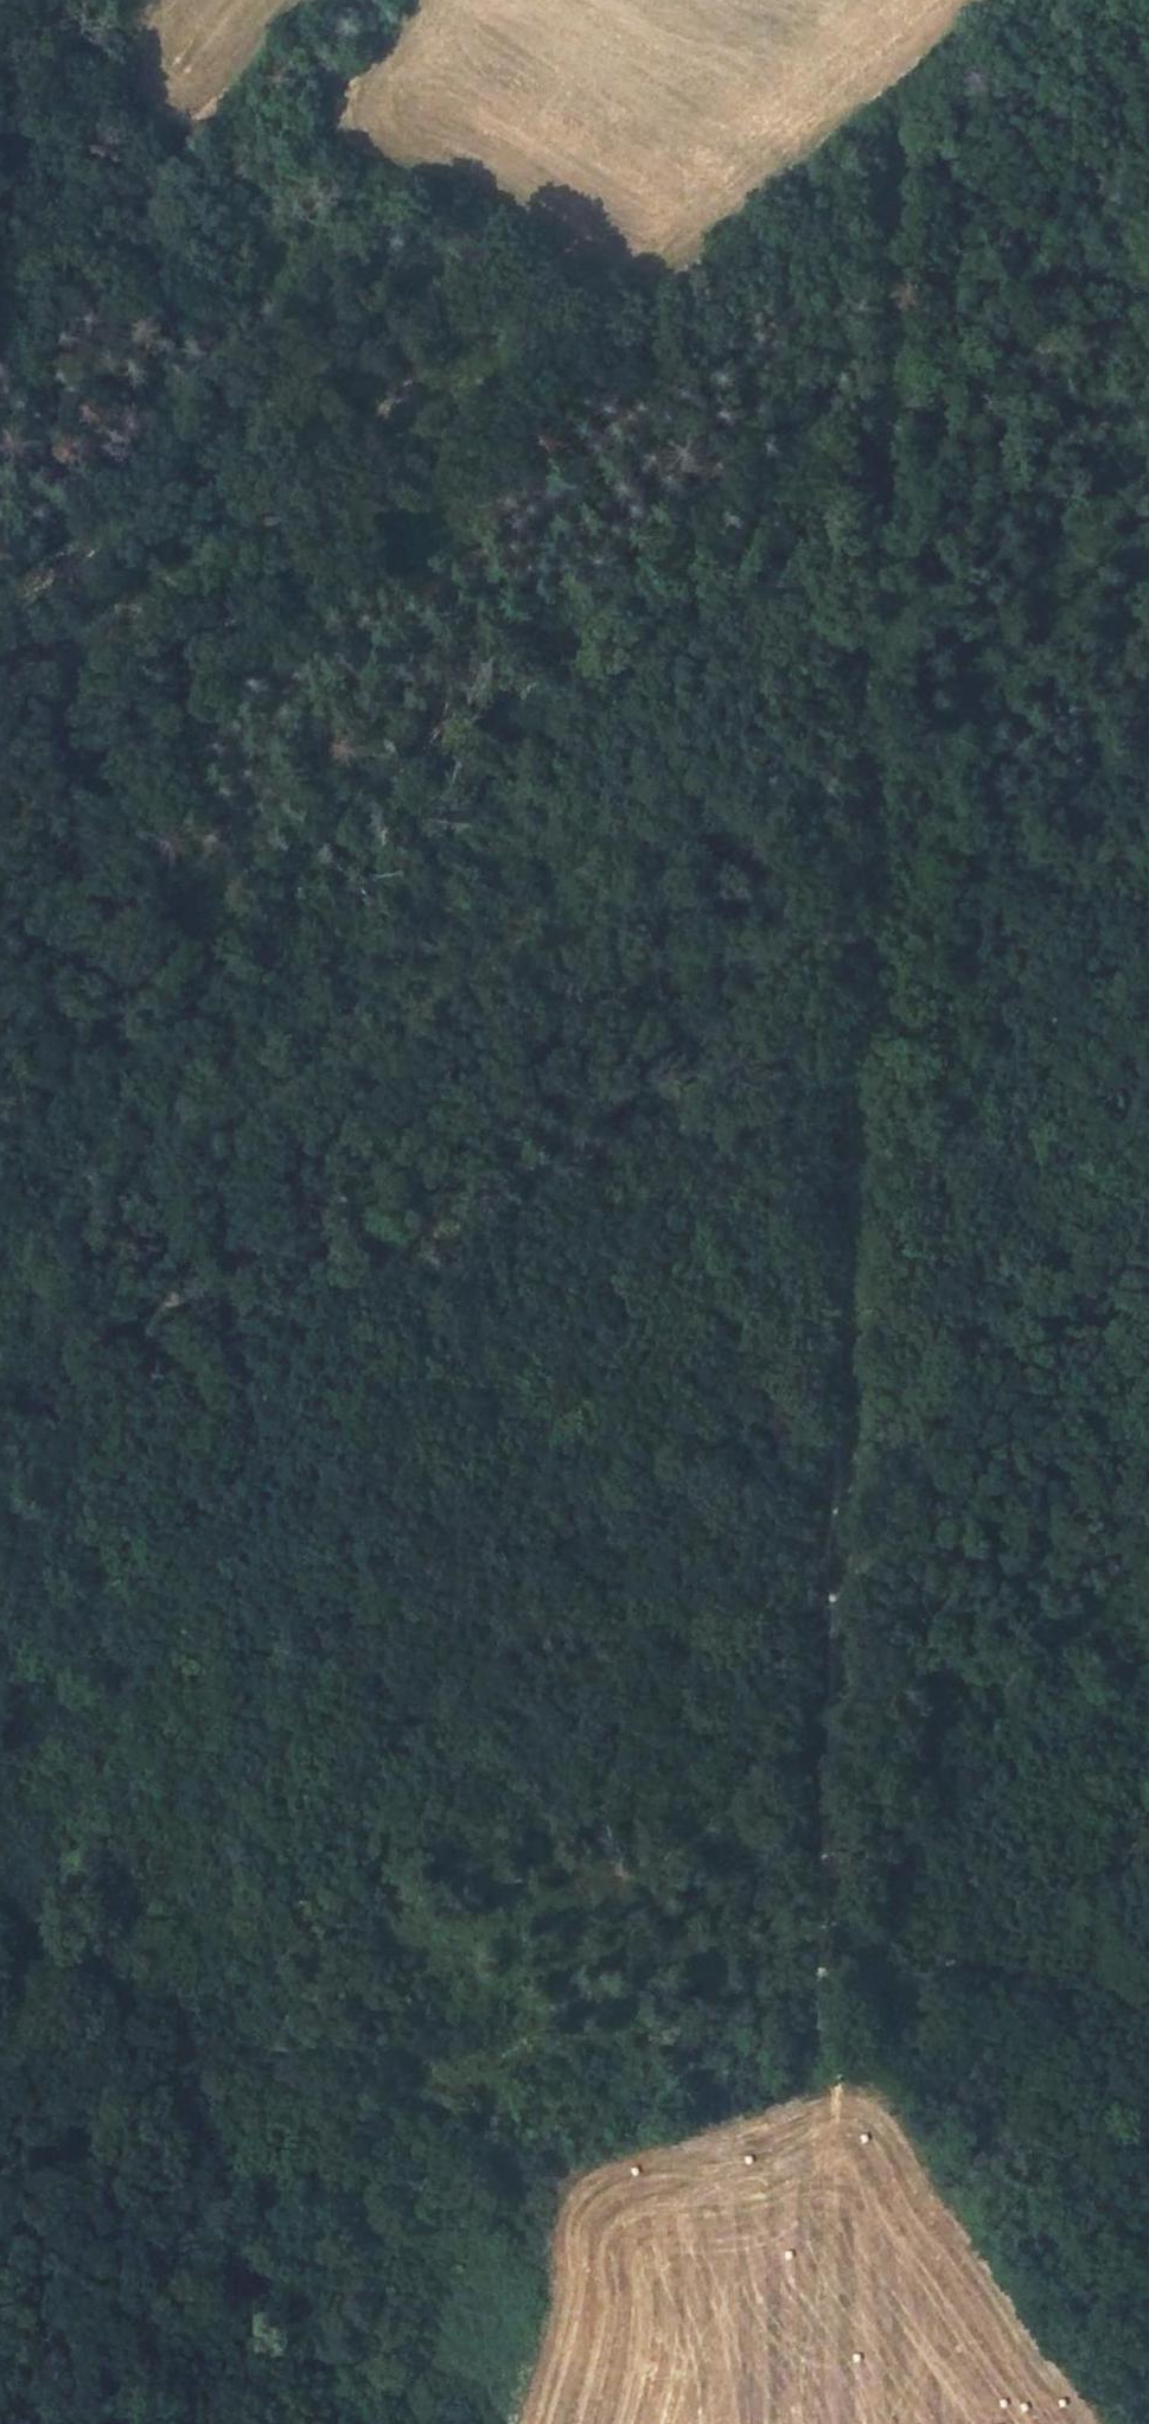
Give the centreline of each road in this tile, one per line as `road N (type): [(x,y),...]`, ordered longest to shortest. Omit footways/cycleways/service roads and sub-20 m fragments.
road 1 (track): [(831,2081),(827,1960),(899,147),(888,83)]
road 2 (track): [(1148,692),(863,1042),(212,1343),(180,1337),(129,1264),(0,978)]

